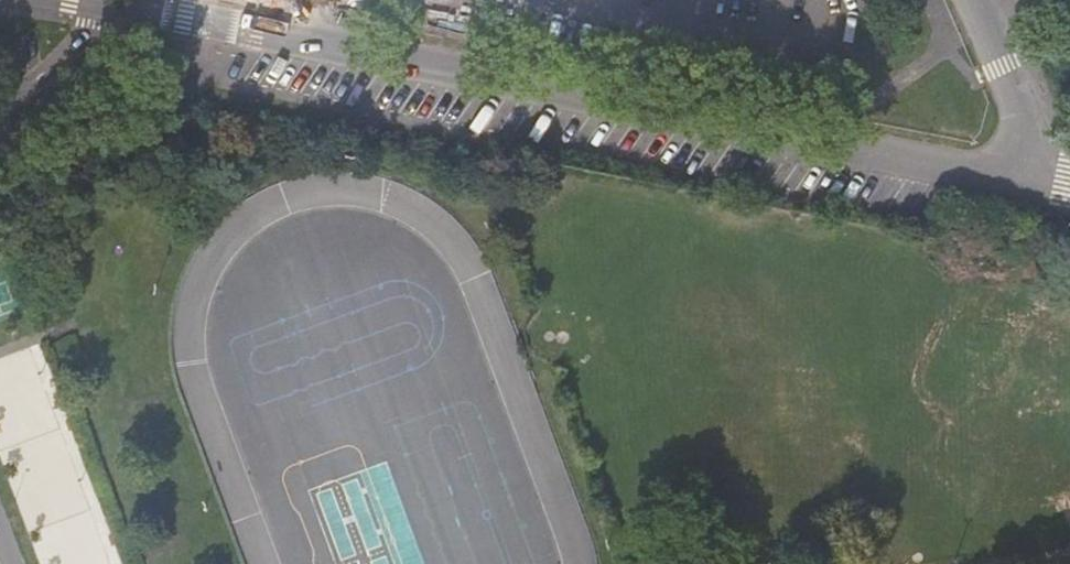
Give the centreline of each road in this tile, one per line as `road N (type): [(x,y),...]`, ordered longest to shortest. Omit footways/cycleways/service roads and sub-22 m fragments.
road 1 (unclassified): [(1034,170),(947,165),(115,7)]
road 2 (residential): [(966,0),(1034,170)]
road 3 (residential): [(0,106),(115,7)]

